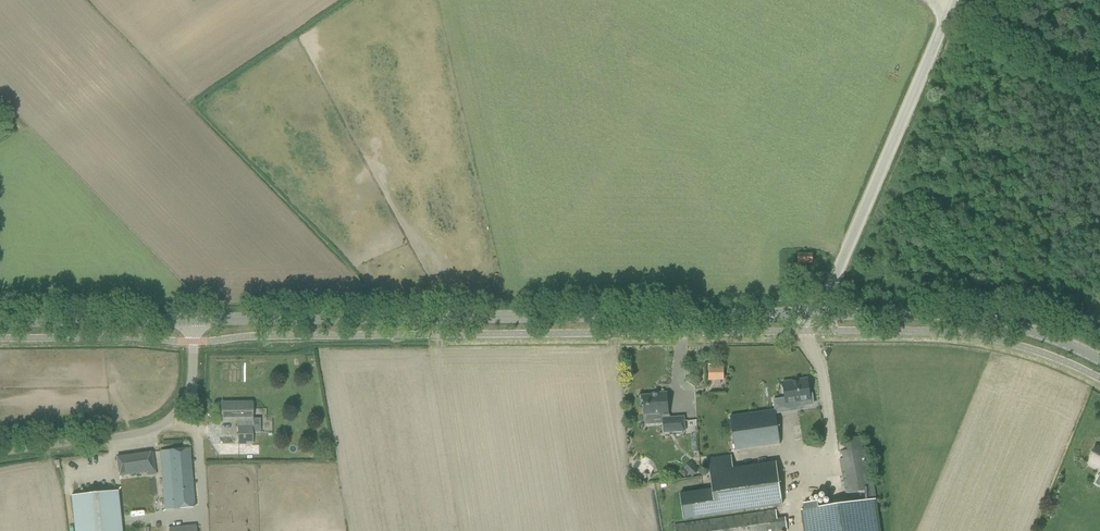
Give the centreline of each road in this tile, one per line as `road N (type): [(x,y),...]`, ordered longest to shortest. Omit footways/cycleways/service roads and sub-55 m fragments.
road 1 (tertiary): [(828,313),(192,318)]
road 2 (tertiary): [(828,313),(829,289),(949,8)]
road 3 (unclassified): [(0,453),(165,423),(192,376),(192,318)]
road 4 (tertiary): [(1099,359),(989,321),(828,313)]
road 5 (tertiary): [(192,318),(0,320)]

